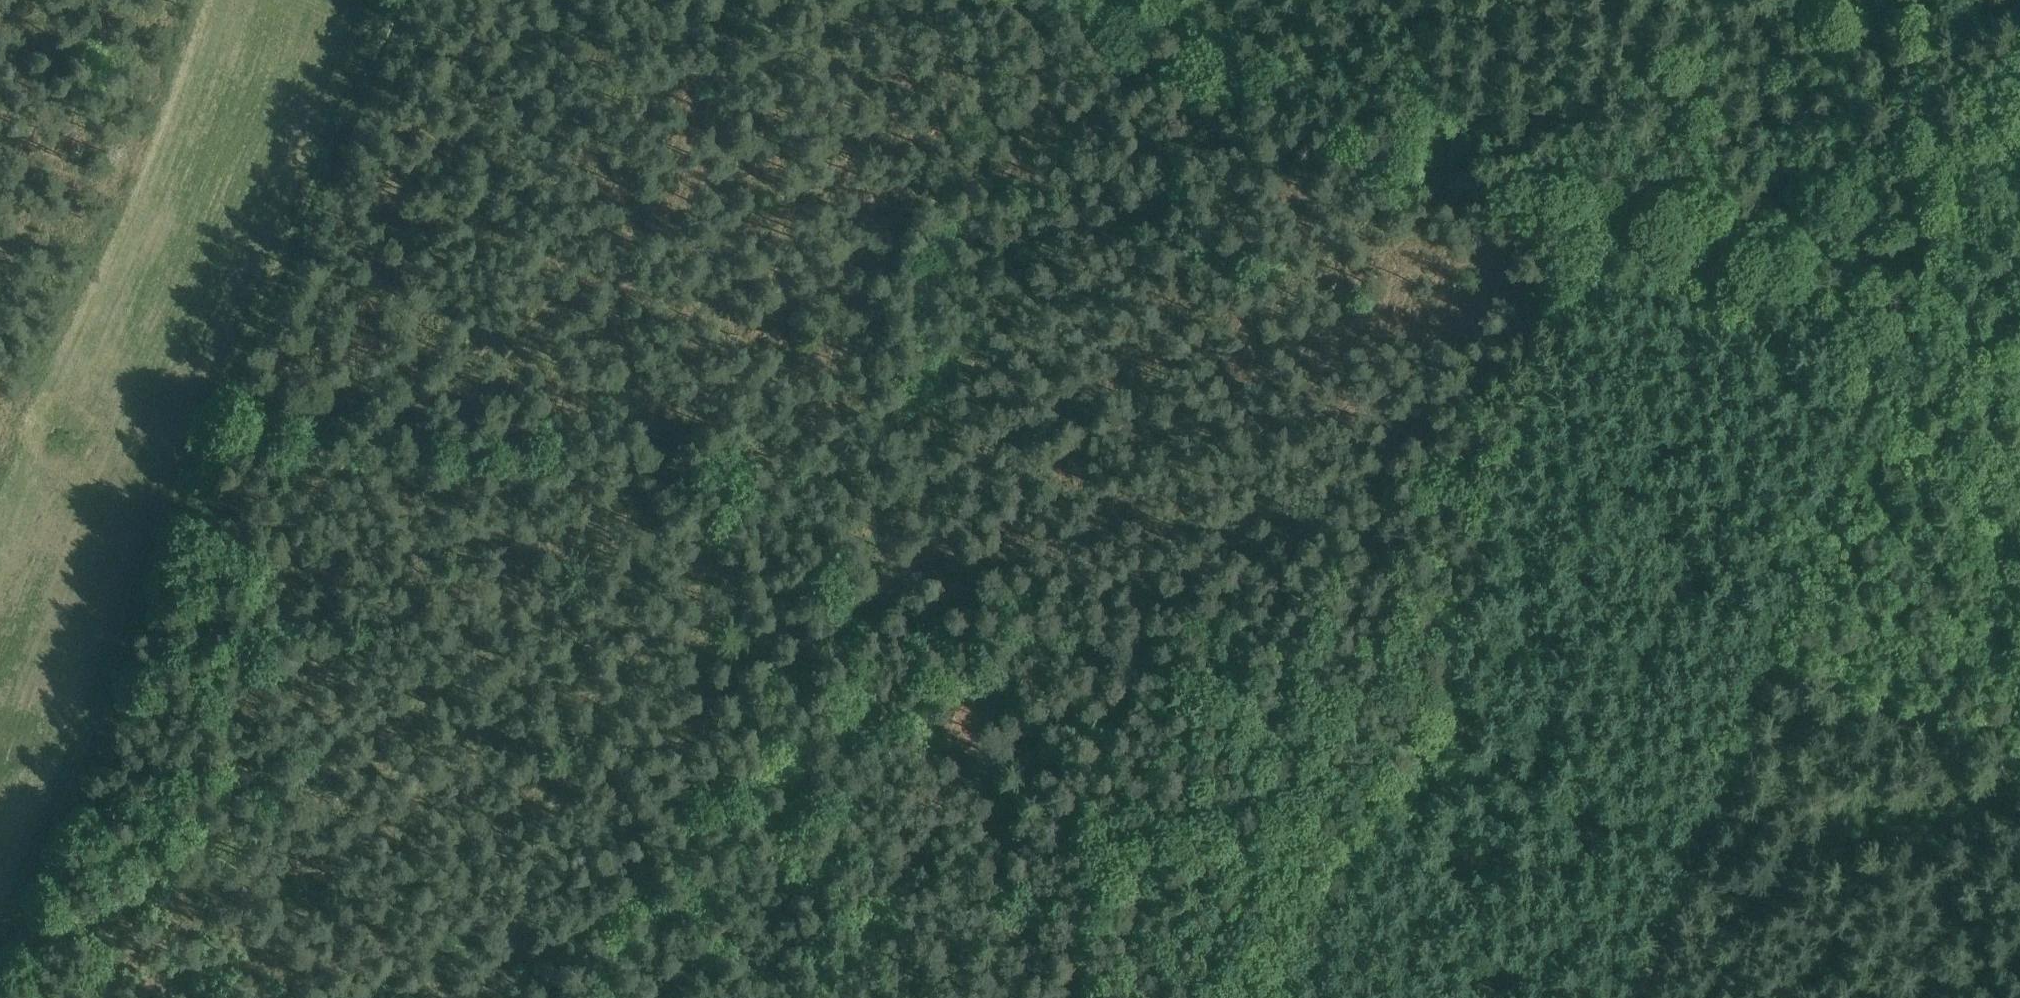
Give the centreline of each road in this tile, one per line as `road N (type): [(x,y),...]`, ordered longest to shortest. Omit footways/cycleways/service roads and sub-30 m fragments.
road 1 (track): [(0,974),(420,0)]
road 2 (track): [(1899,340),(1637,997)]

